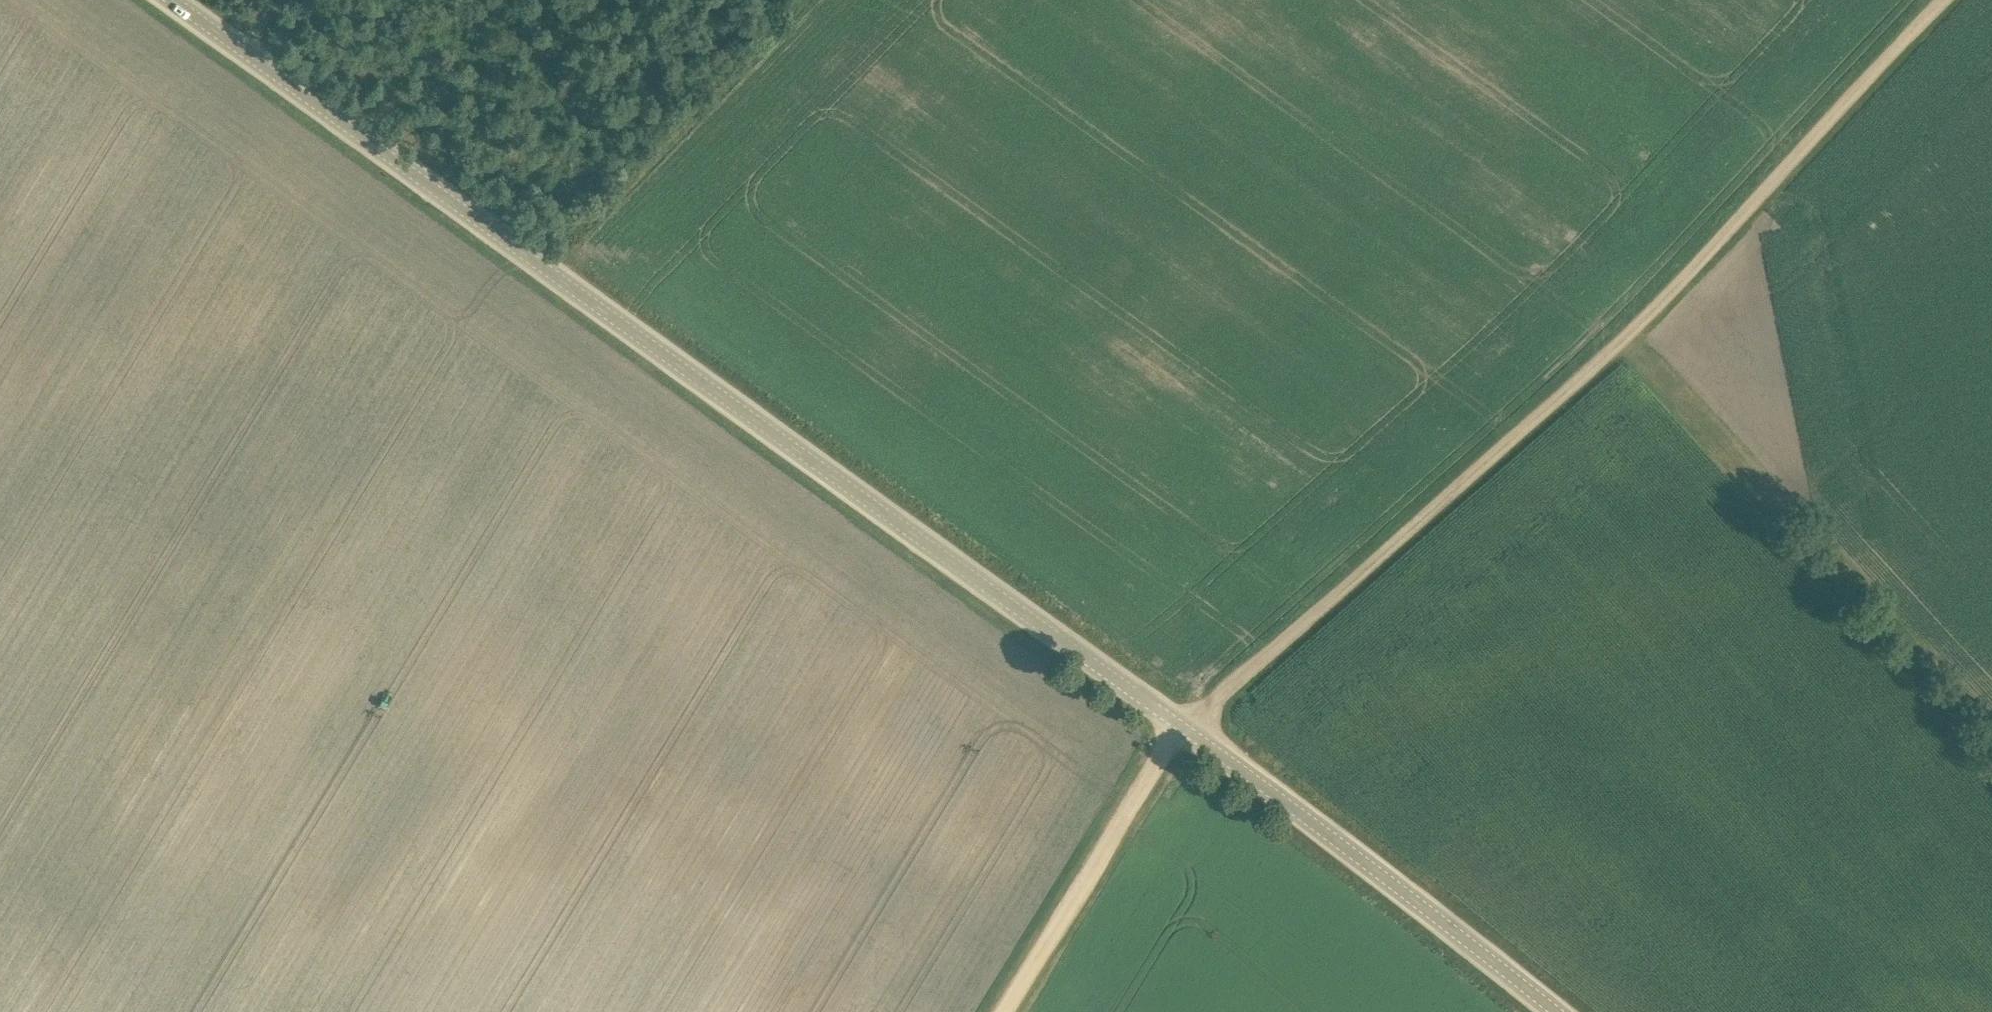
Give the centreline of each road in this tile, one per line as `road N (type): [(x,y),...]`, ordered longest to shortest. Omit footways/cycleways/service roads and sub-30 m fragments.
road 1 (tertiary): [(1542,1011),(1181,724),(178,0)]
road 2 (track): [(1008,1011),(1181,724),(1249,678),(1619,350),(1944,0)]

